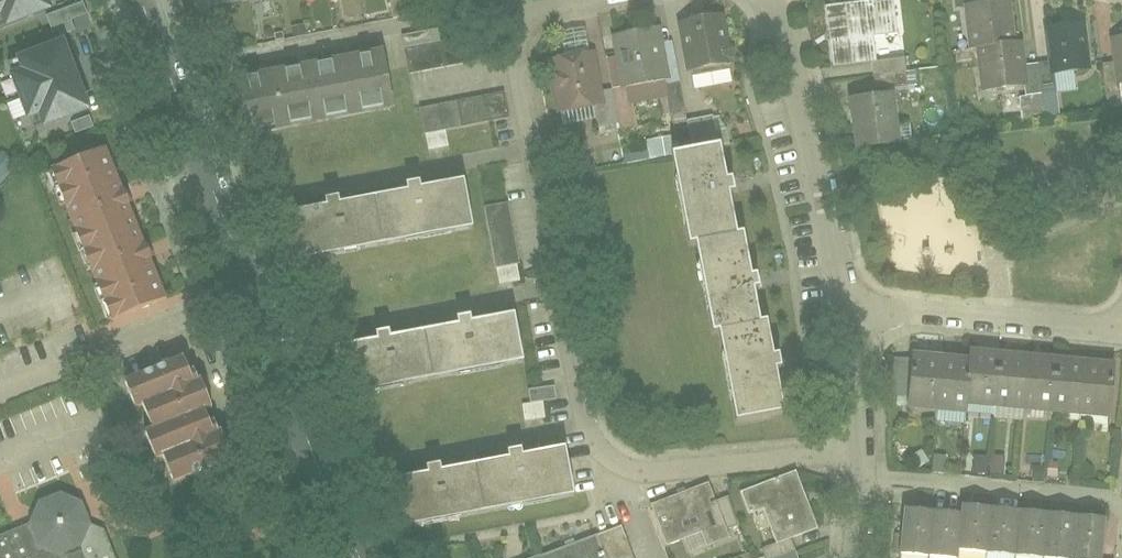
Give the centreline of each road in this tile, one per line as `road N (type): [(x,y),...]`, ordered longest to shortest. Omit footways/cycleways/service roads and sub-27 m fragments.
road 1 (residential): [(868,458),(651,471),(628,468),(594,442),(514,54),(489,0)]
road 2 (tertiary): [(135,0),(345,557)]
road 3 (residential): [(850,317),(774,0)]
road 4 (residential): [(1121,329),(850,317)]
road 5 (residential): [(868,458),(850,317)]

